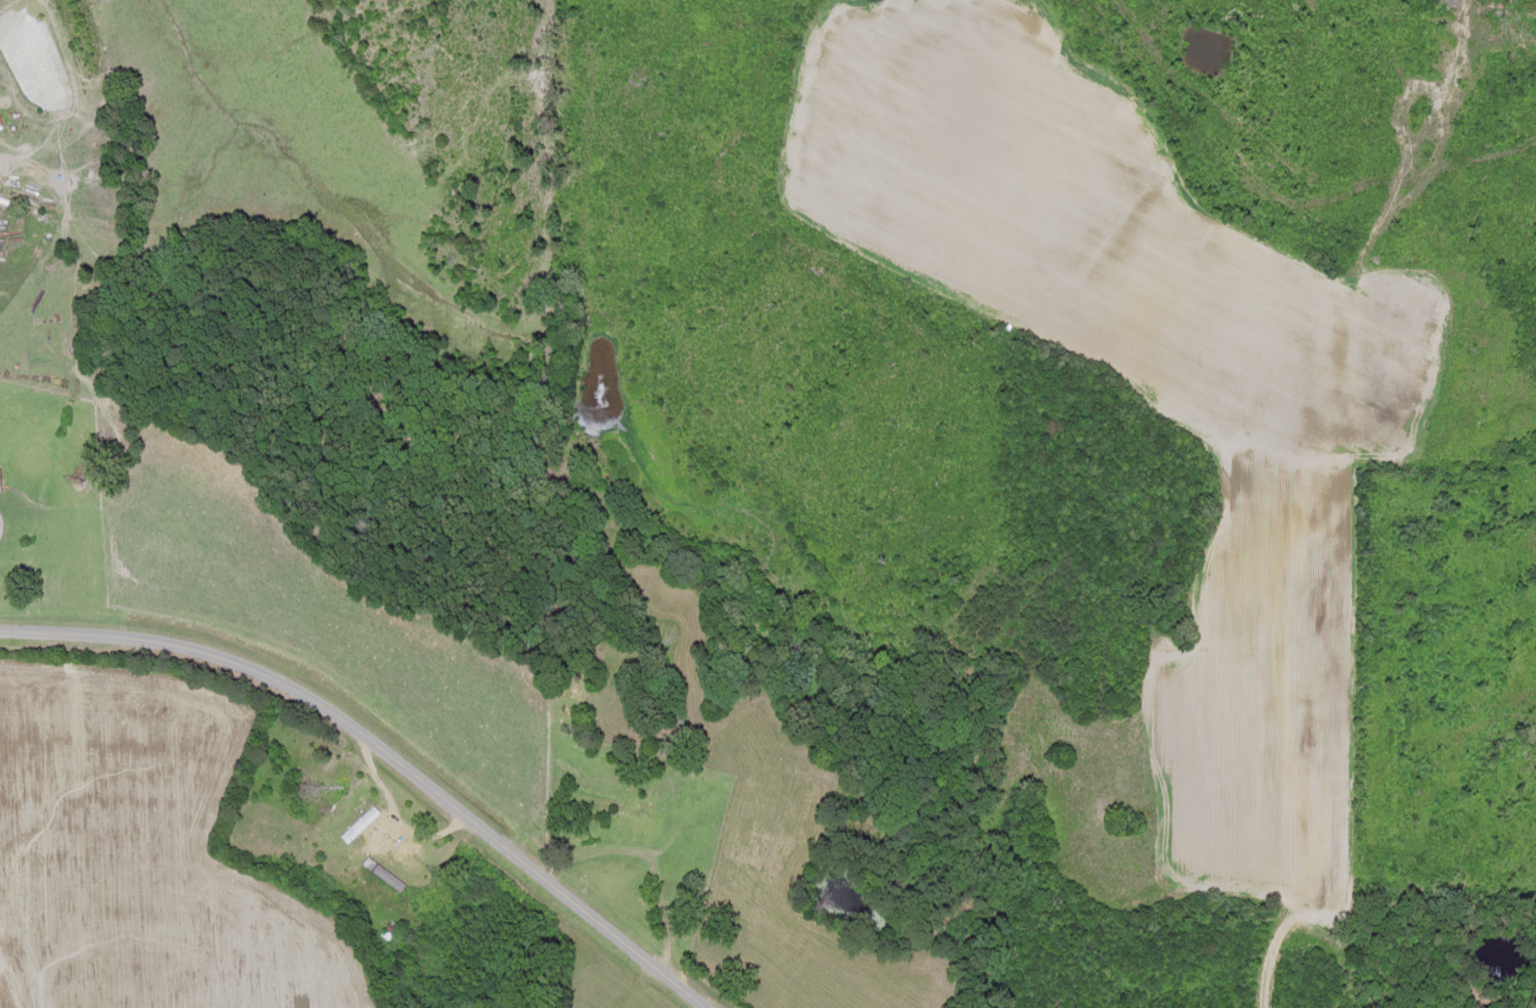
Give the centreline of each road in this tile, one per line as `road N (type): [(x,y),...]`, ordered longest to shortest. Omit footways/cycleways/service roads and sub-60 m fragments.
road 1 (residential): [(0,618),(221,639),(287,665),(745,1007)]

